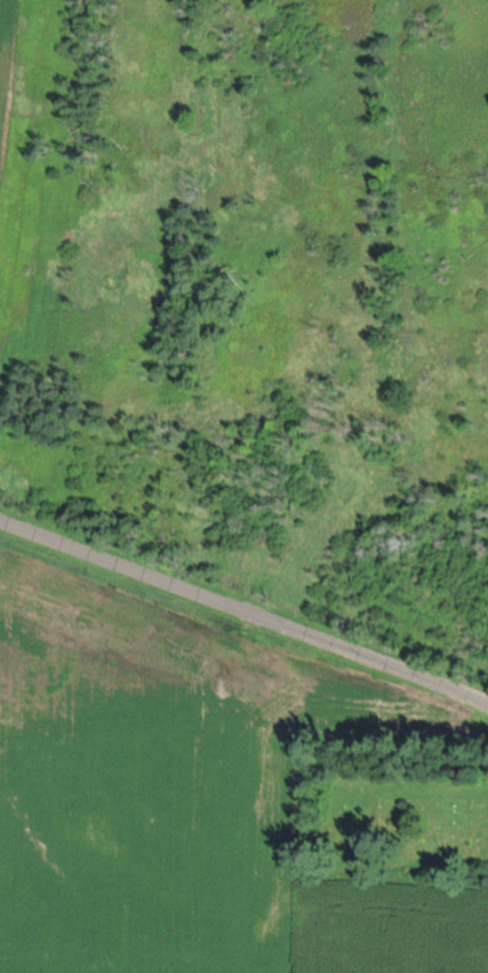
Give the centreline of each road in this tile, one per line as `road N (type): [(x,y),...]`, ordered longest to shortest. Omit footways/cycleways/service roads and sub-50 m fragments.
road 1 (residential): [(487,706),(0,527)]

